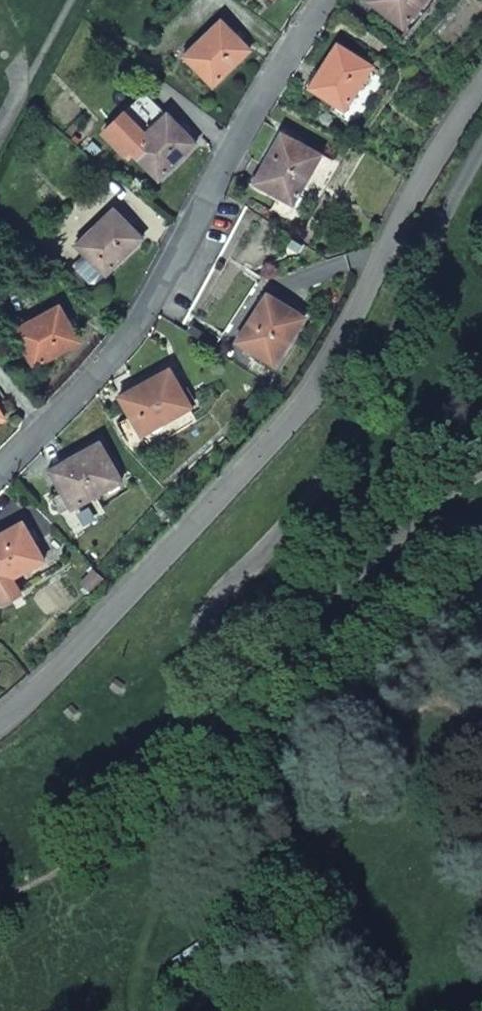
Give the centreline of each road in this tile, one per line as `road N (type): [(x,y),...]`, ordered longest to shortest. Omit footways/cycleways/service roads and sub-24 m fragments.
road 1 (residential): [(481,91),(304,398),(0,725)]
road 2 (residential): [(0,470),(84,387),(148,307),(242,130),(324,0)]

